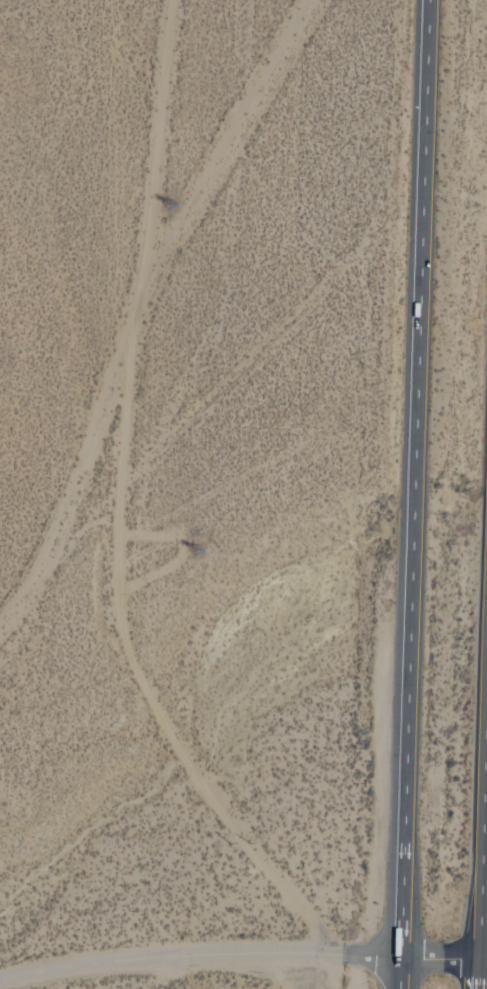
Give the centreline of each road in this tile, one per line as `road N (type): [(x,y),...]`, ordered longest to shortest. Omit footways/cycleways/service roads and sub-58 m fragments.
road 1 (track): [(168,0),(118,330),(106,492),(111,631),(171,755),(296,918),(310,954)]
road 2 (trunk): [(427,0),(401,988)]
road 3 (track): [(0,616),(67,495),(115,365),(171,249),(310,0)]
road 4 (residential): [(0,986),(179,956),(402,958)]
road 5 (trunk): [(477,960),(486,675)]

